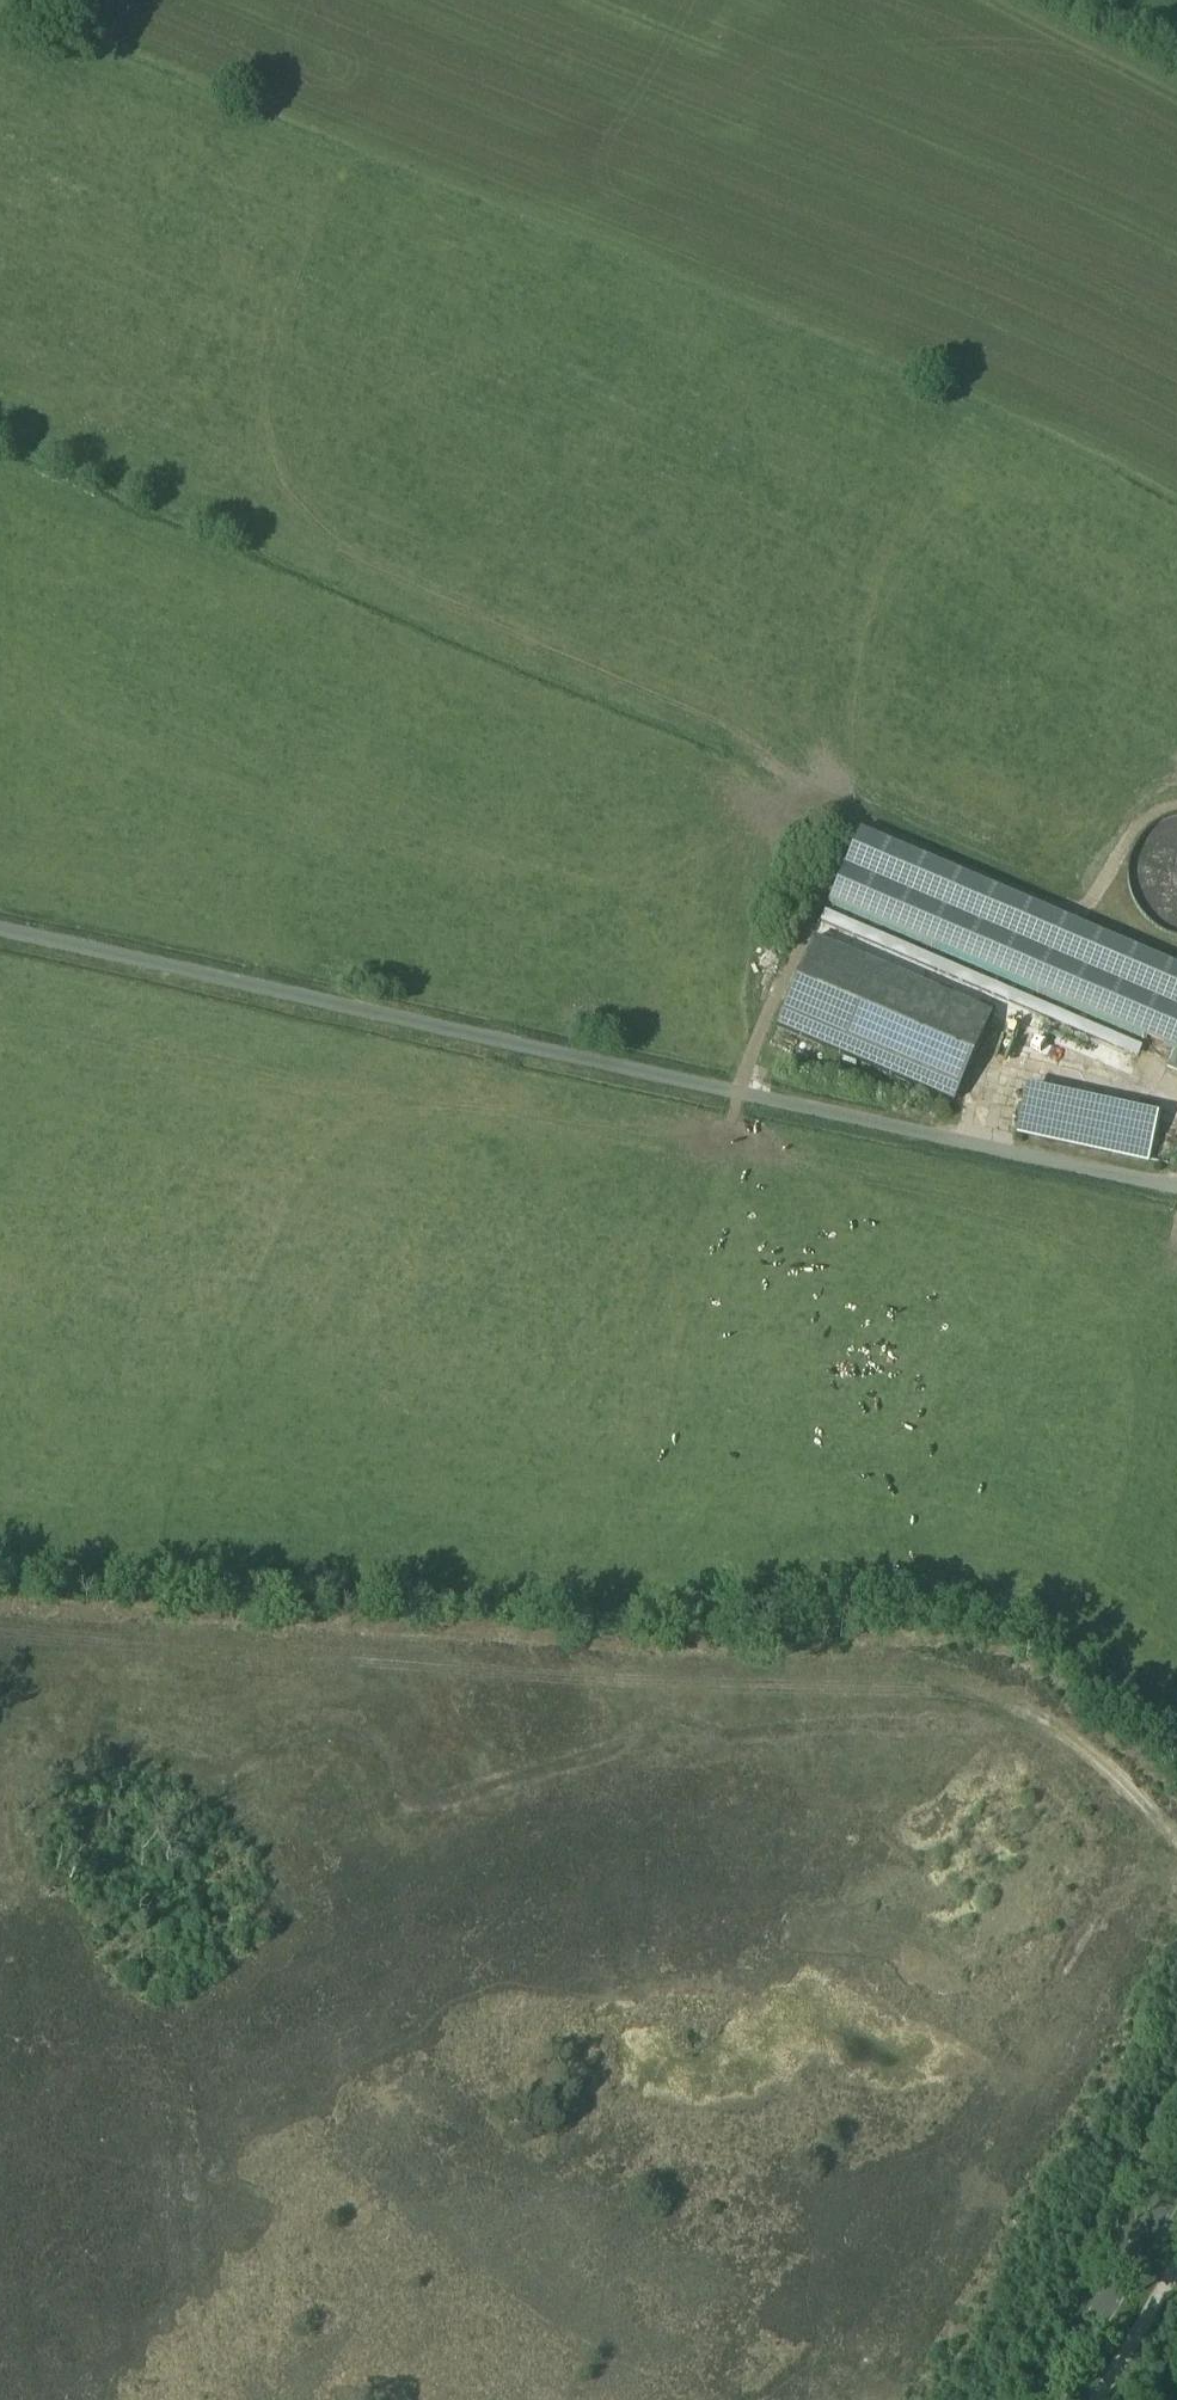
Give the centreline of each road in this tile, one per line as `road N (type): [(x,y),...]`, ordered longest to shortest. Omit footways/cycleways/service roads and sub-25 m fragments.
road 1 (track): [(1176,1195),(0,937)]
road 2 (tertiary): [(1050,2399),(1176,2187)]

